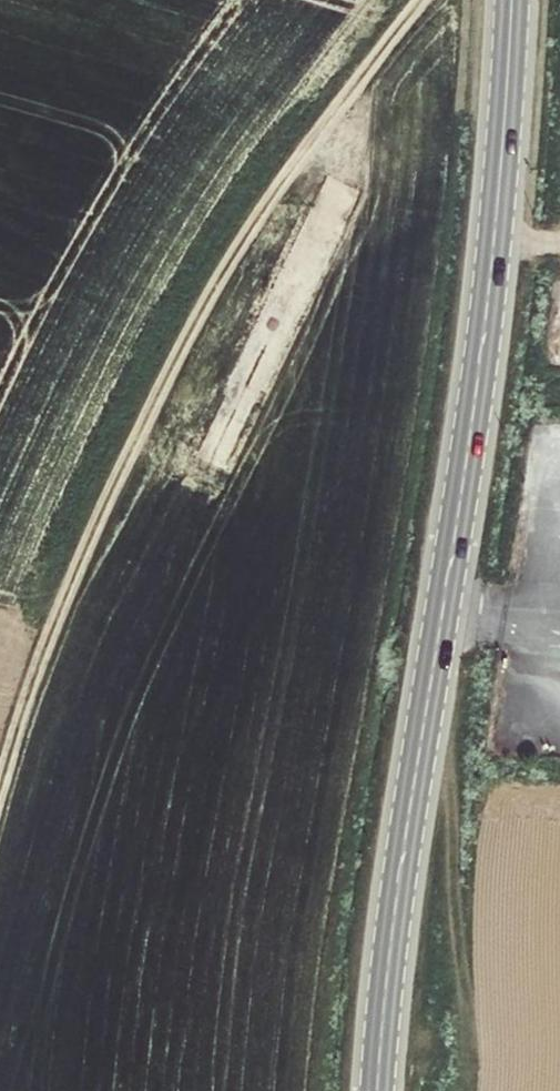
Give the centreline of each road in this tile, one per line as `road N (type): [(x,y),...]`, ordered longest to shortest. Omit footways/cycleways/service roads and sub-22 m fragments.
road 1 (secondary): [(510,0),(489,284),(395,911),(376,1090)]
road 2 (track): [(0,811),(22,715),(145,422),(252,237),(346,100),(429,0)]

